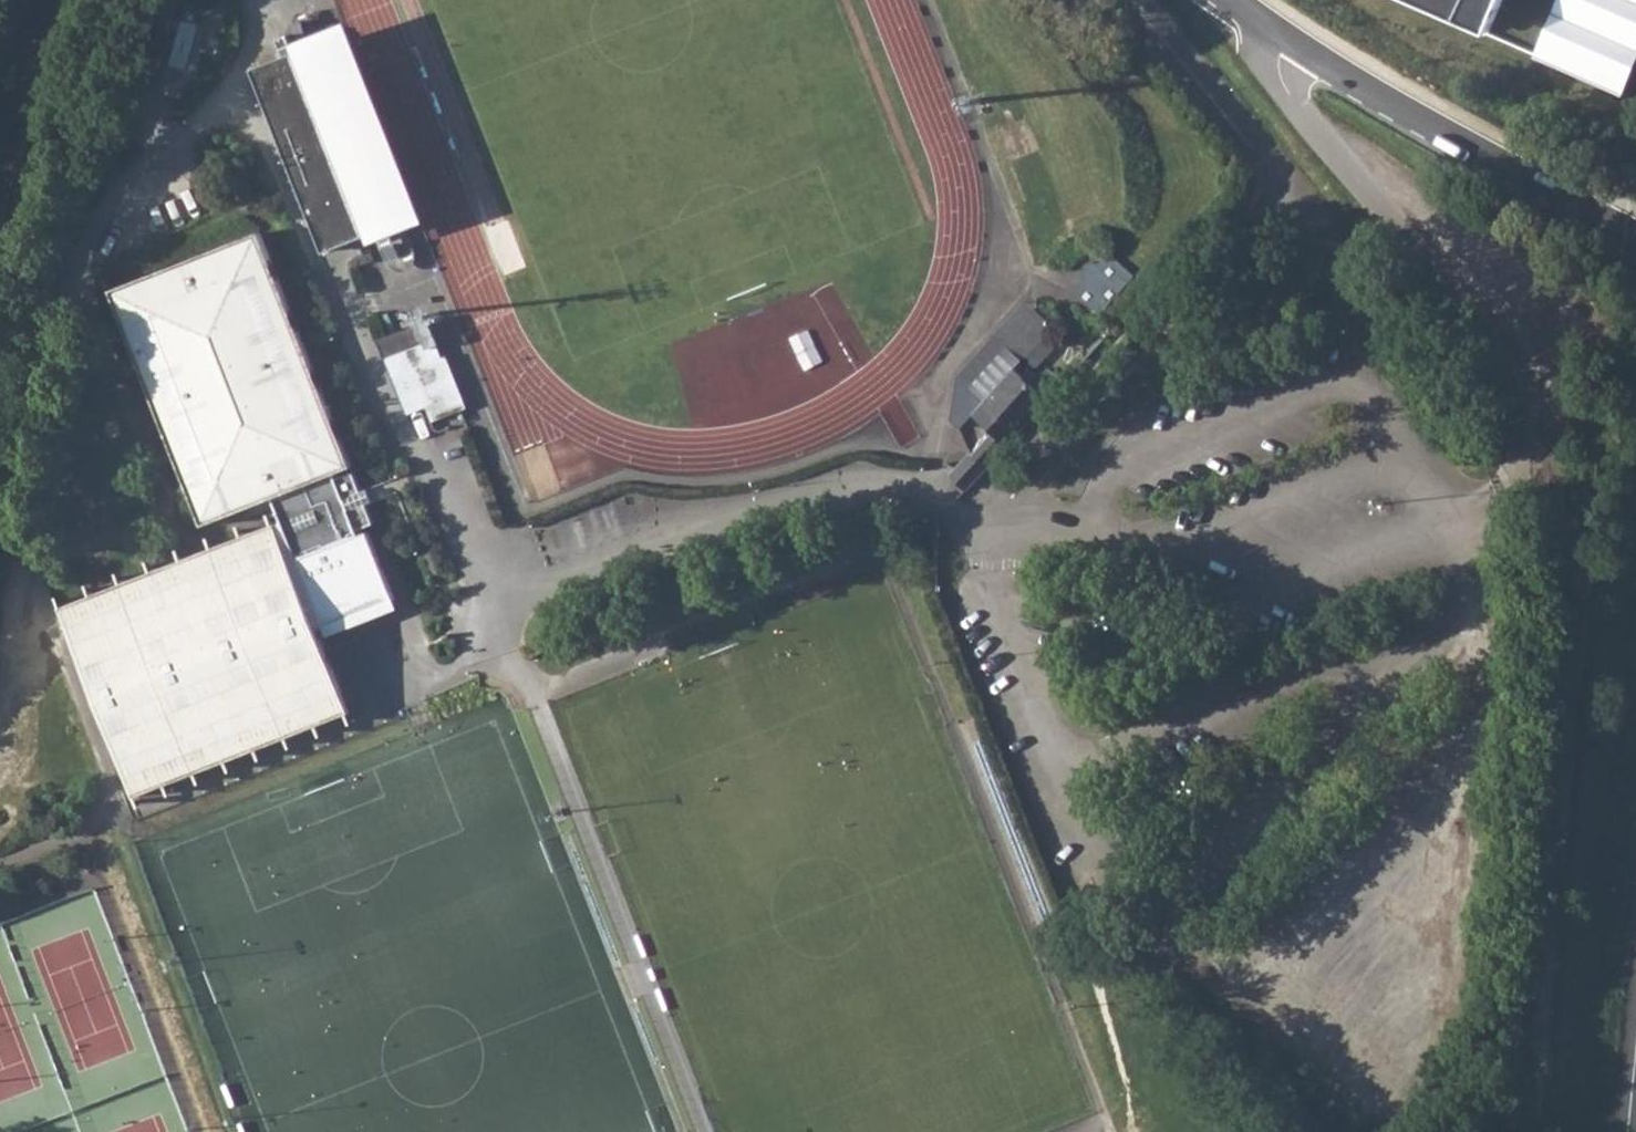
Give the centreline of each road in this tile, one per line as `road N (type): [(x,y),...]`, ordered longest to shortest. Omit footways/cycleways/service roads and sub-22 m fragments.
road 1 (track): [(1554,491),(1581,579),(1581,743),(1542,1131)]
road 2 (residential): [(1635,223),(1437,125),(1241,0)]
road 3 (unclassified): [(61,0),(0,182)]

